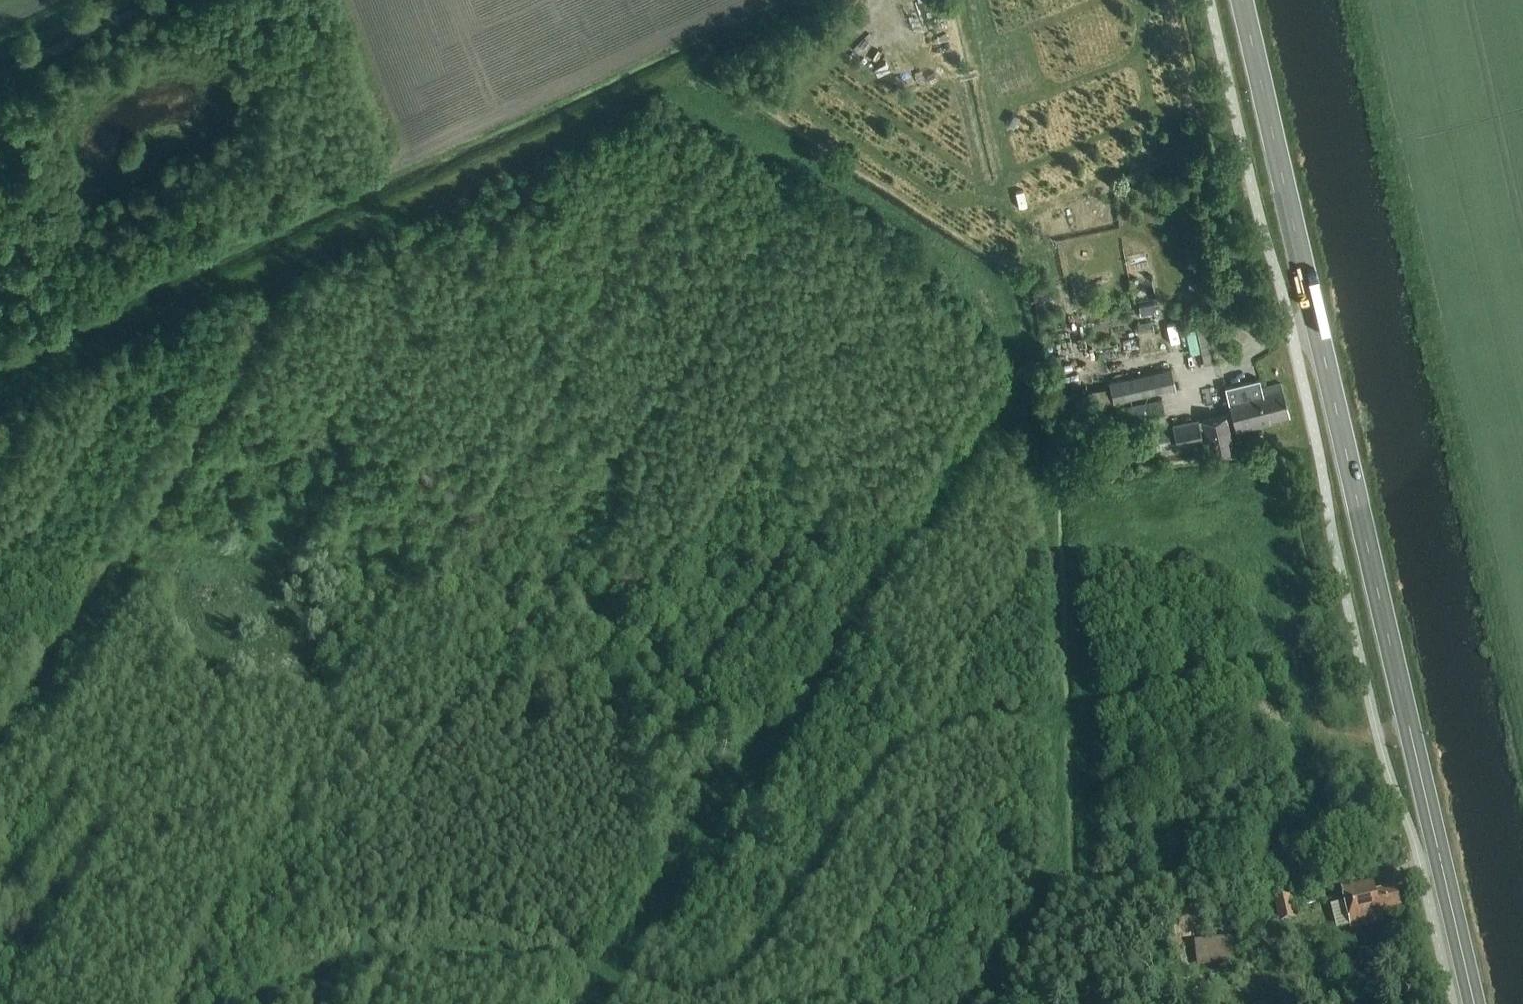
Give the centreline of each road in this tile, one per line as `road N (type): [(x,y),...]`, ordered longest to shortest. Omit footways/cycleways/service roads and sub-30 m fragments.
road 1 (primary): [(1474,1003),(1243,0)]

